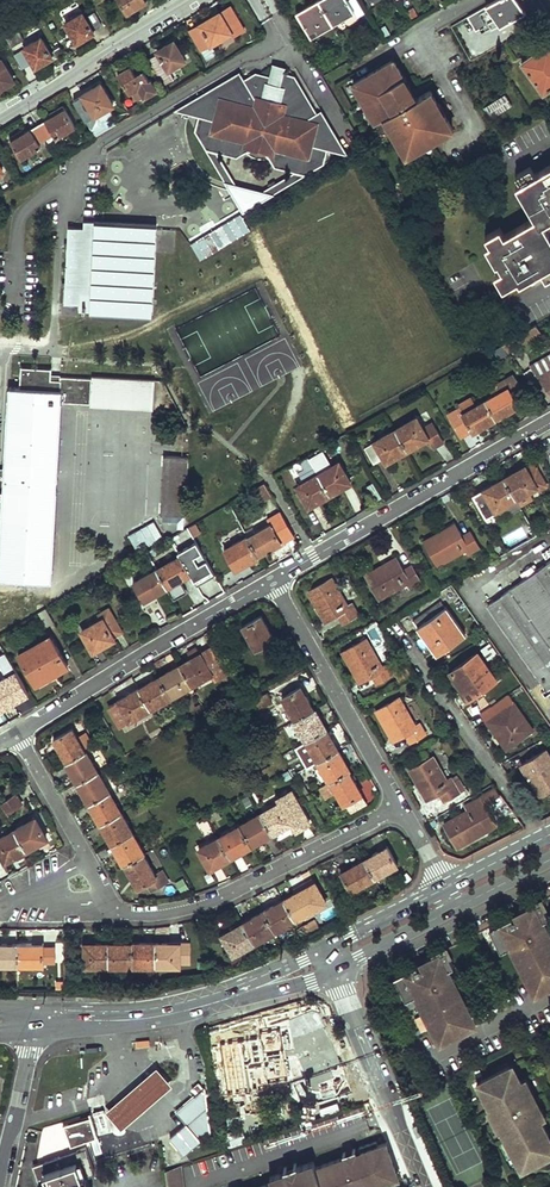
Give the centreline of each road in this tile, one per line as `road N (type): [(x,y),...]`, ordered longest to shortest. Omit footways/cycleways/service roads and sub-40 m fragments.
road 1 (residential): [(400,809),(192,910),(124,915),(17,733)]
road 2 (residential): [(272,581),(549,418)]
road 3 (residential): [(17,733),(272,581)]
road 4 (residential): [(272,581),(400,809)]
road 5 (residential): [(426,1186),(337,973)]
road 6 (residential): [(191,0),(0,115)]
road 7 (residential): [(381,948),(395,953),(549,874)]
road 8 (residential): [(0,1181),(34,1020)]
road 9 (secondary): [(183,1011),(337,973)]
road 10 (secondary): [(327,948),(183,1011)]
road 11 (secondary): [(183,1011),(34,1020)]
road 12 (secondary): [(448,886),(327,948)]

